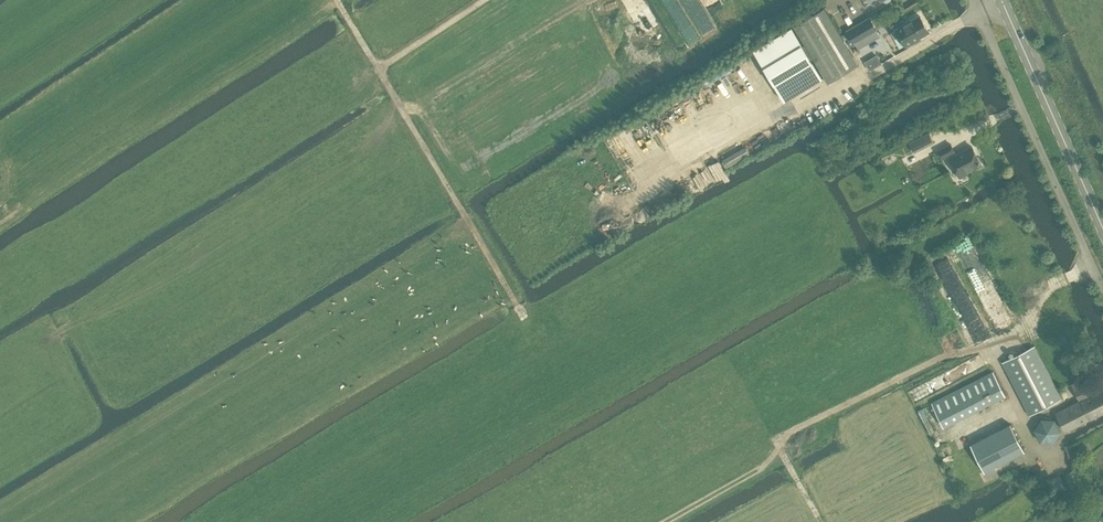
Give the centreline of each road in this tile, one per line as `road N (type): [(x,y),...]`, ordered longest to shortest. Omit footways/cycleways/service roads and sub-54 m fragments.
road 1 (track): [(1091,264),(1049,287),(1027,325),(938,359),(778,442),(821,521)]
road 2 (unclassified): [(974,0),(1102,290)]
road 3 (track): [(379,70),(522,314)]
road 4 (secondary): [(1102,227),(1002,0)]
road 5 (track): [(484,0),(379,70),(336,0)]
road 6 (track): [(778,442),(760,468),(666,521)]

